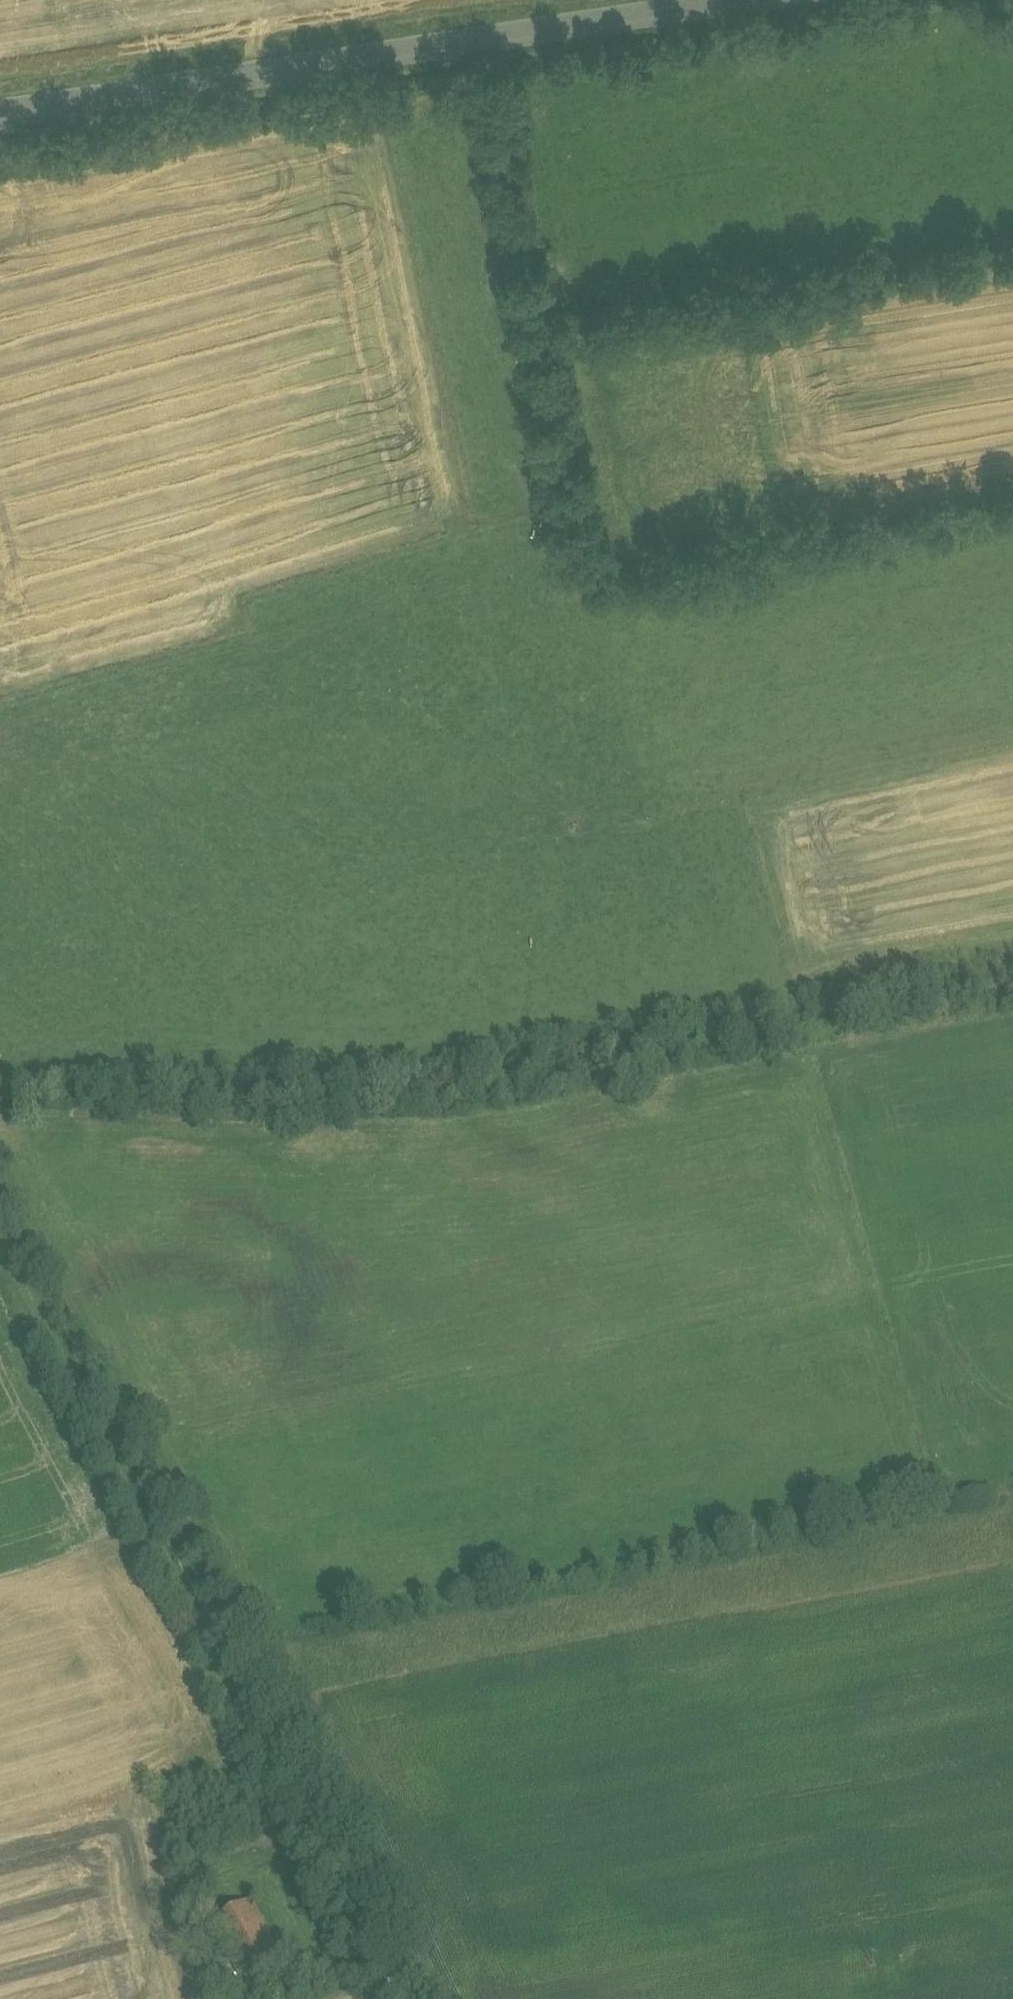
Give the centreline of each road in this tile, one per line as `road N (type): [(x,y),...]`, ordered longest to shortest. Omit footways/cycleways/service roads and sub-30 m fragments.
road 1 (track): [(0,1236),(390,1998)]
road 2 (unclassified): [(0,115),(766,0)]

